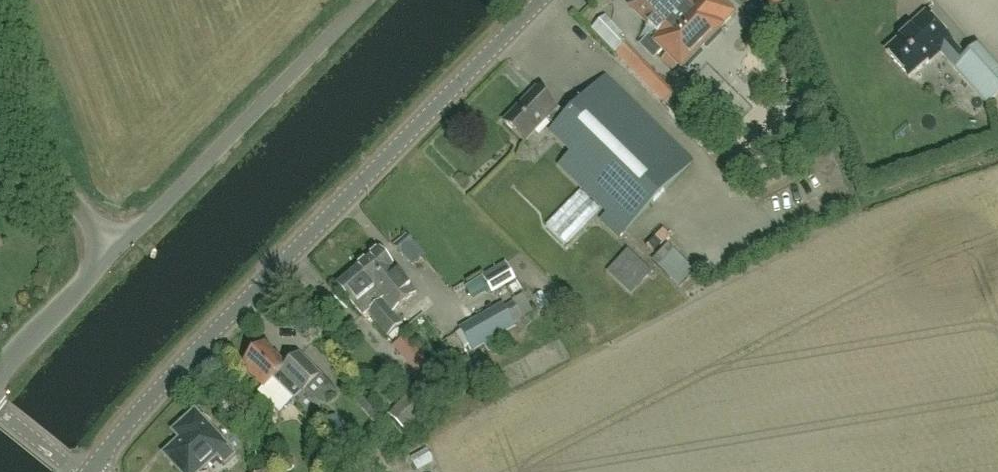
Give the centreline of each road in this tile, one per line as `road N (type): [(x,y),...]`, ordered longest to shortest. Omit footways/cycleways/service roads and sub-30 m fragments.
road 1 (tertiary): [(91,471),(155,393),(541,0)]
road 2 (unclassified): [(117,247),(368,0)]
road 3 (unclassified): [(117,247),(57,184),(0,79)]
road 4 (unclassified): [(0,376),(117,247)]

